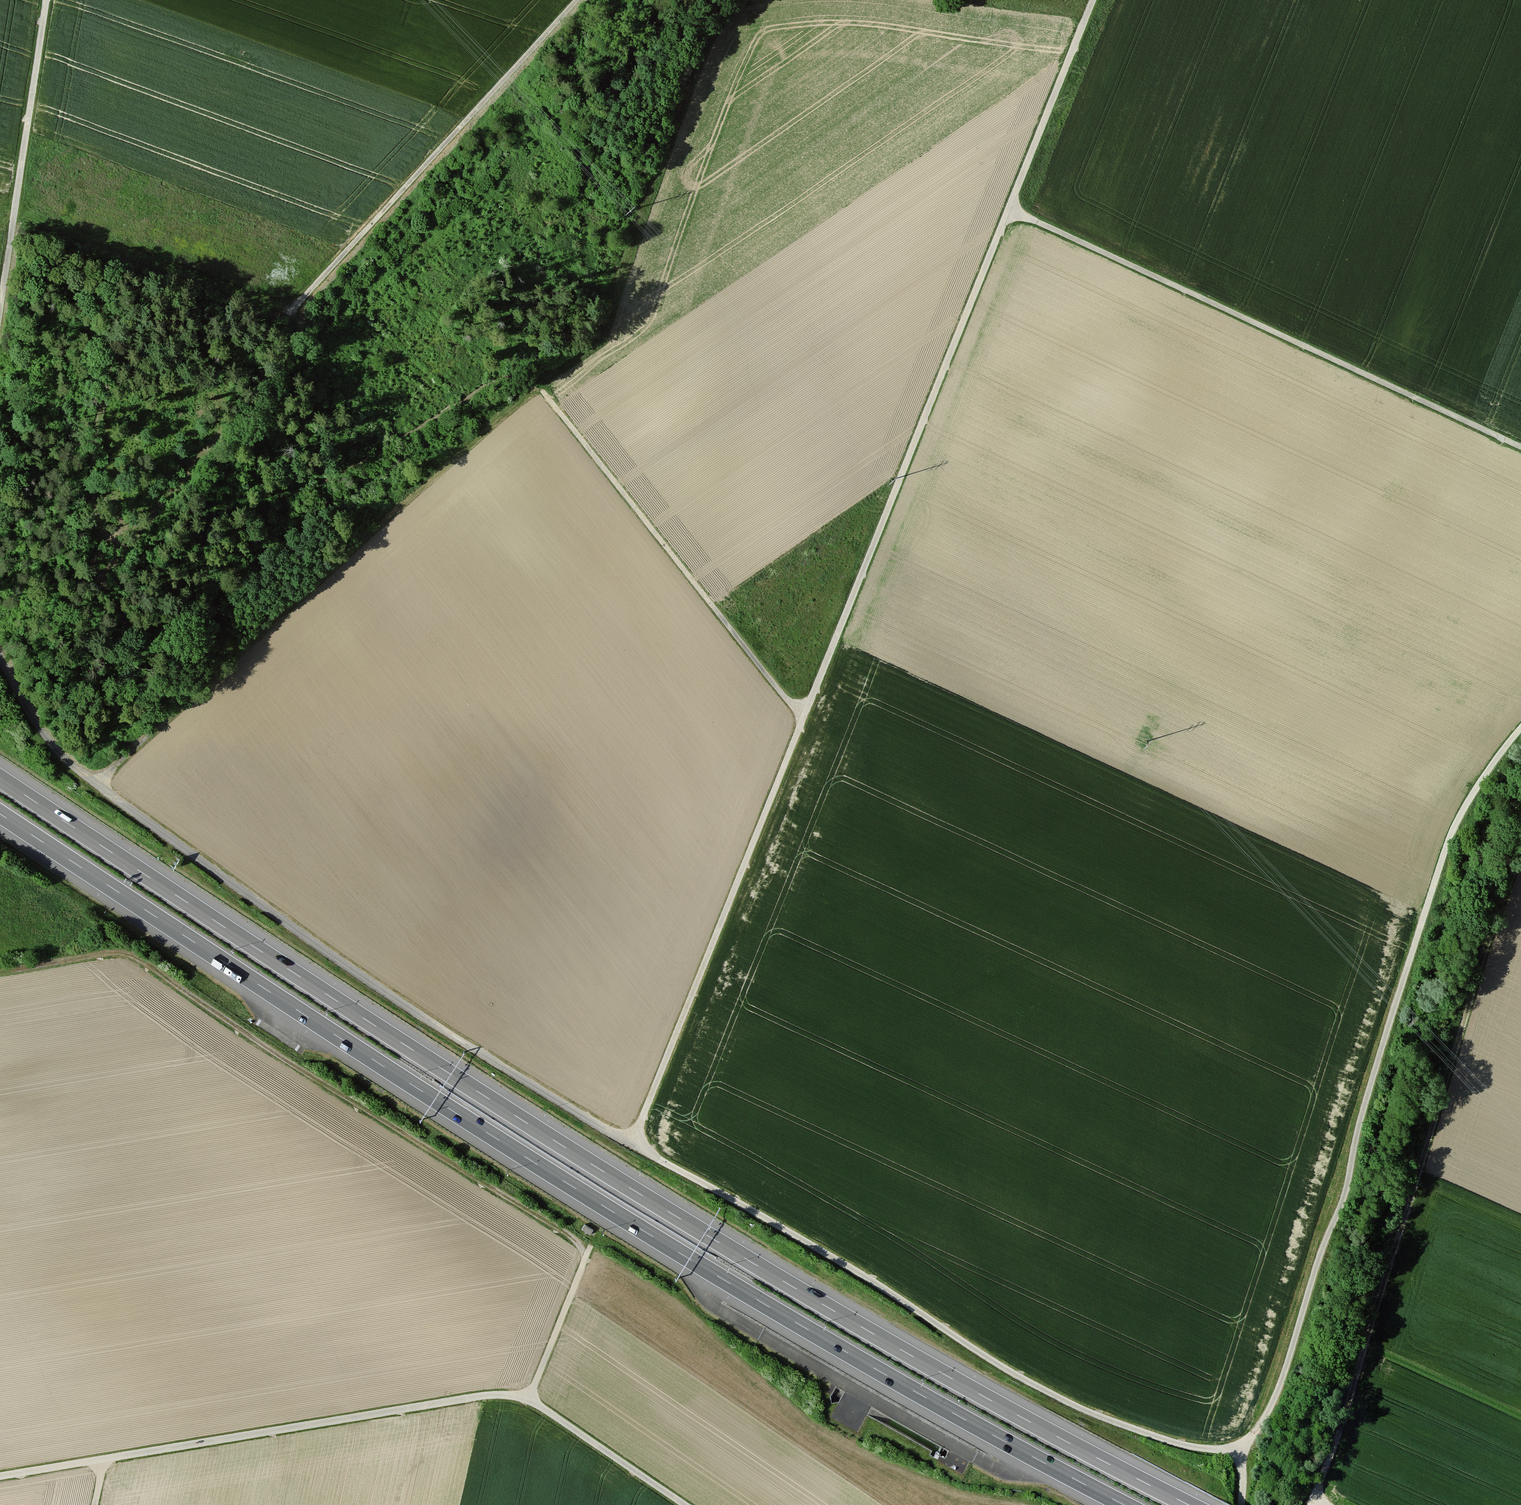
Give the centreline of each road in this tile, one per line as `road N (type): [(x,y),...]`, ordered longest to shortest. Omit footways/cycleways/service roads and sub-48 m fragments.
road 1 (track): [(1520,729),(1448,842),(1364,1108),(1347,1188),(1272,1403),(1252,1436),(1215,1449),(1104,1418),(1018,1376),(864,1276),(426,1019),(79,771),(43,732),(0,657)]
road 2 (motorway): [(1189,1504),(706,1235),(0,778)]
road 3 (motorway): [(0,814),(691,1260),(1125,1504)]
road 4 (track): [(632,1144),(1097,0)]
road 5 (track): [(1520,858),(1313,1498)]
road 6 (track): [(14,971),(113,953),(138,960),(570,1236)]
road 7 (track): [(1015,209),(1520,447)]
road 8 (track): [(528,1401),(475,1397),(0,1476)]
road 9 (track): [(806,712),(783,696),(543,392)]
road 10 (track): [(583,0),(352,251)]
road 11 (track): [(0,304),(47,0)]
road 12 (track): [(685,1504),(528,1401)]
road 13 (track): [(528,1401),(583,1265),(570,1236)]
road 14 (track): [(100,787),(191,698)]

